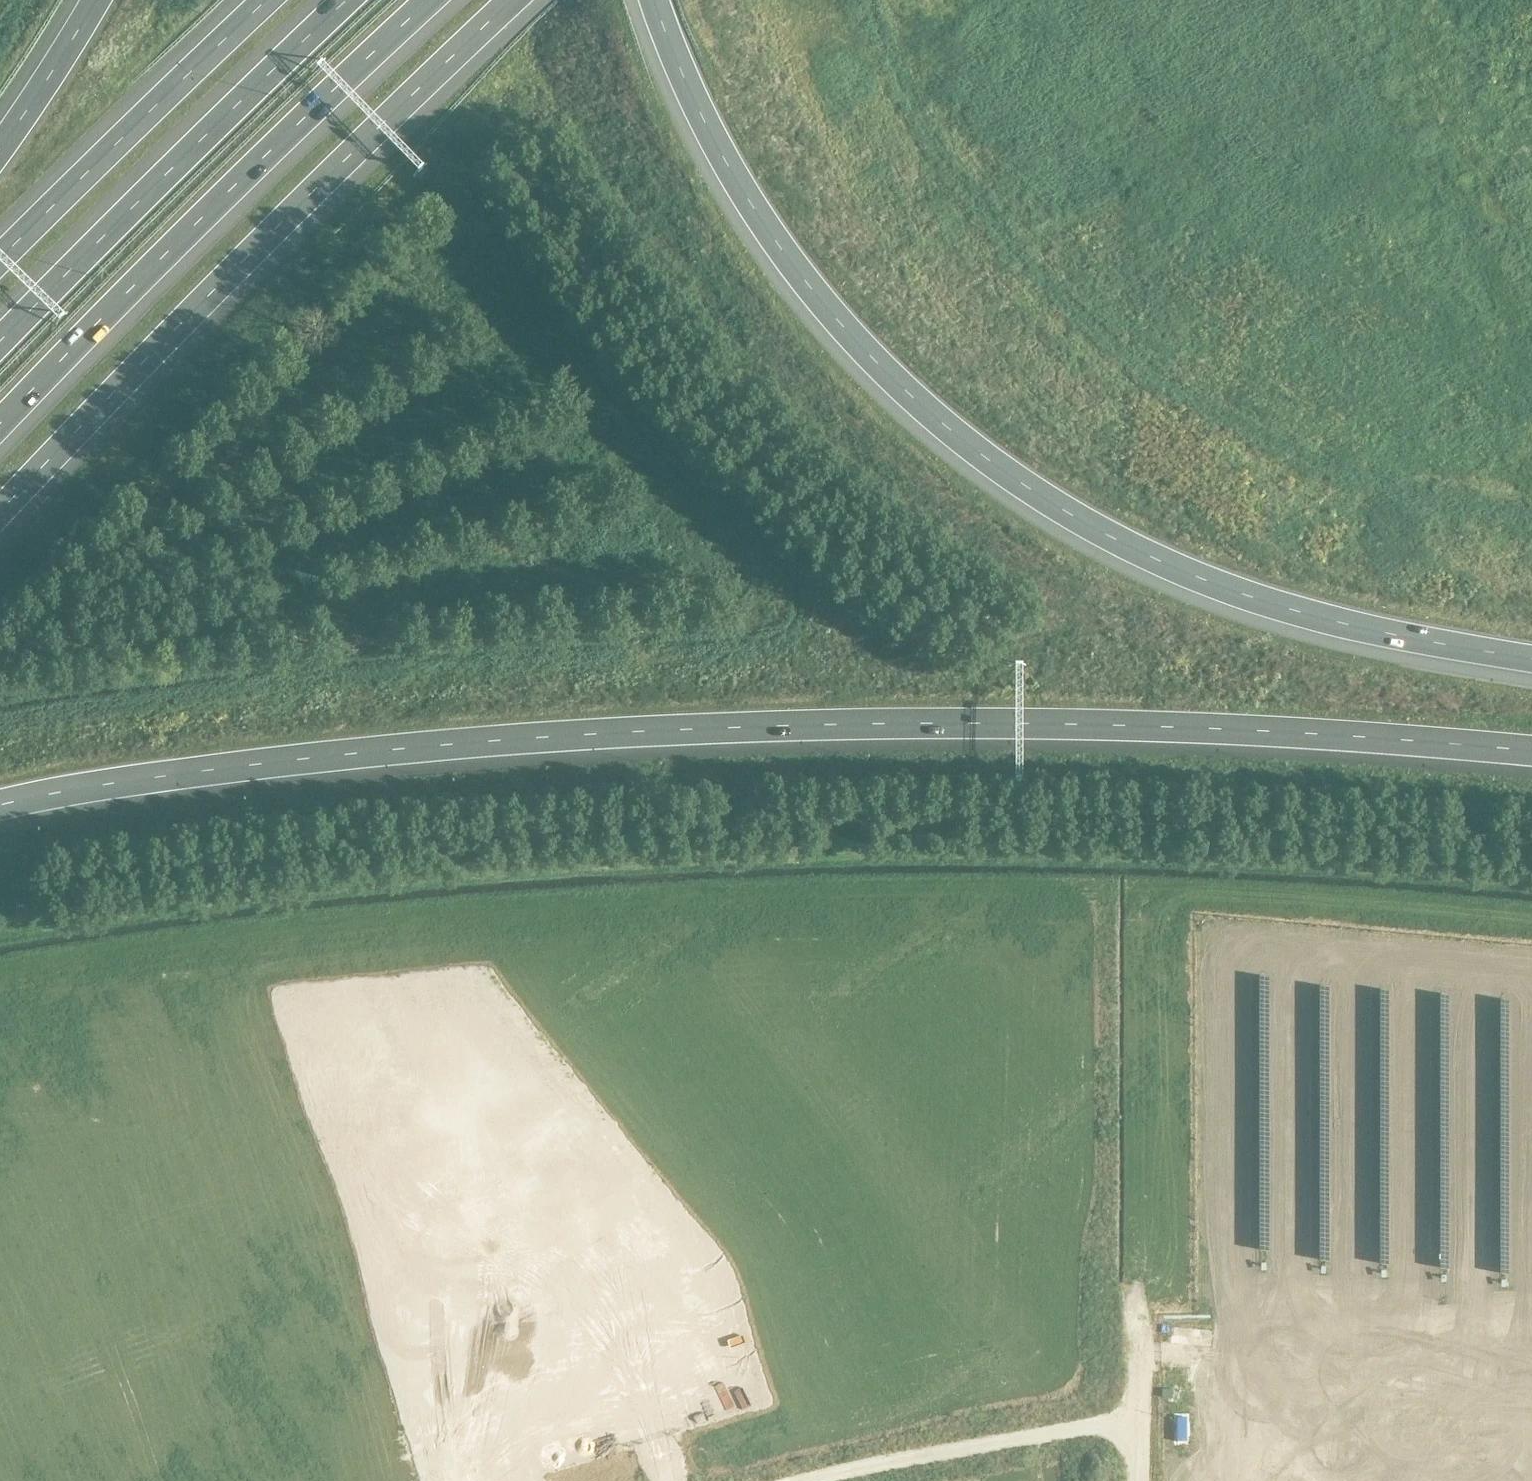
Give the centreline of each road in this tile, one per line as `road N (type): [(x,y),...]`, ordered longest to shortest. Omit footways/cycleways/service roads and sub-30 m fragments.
road 1 (motorway): [(0,807),(241,765),(582,743),(1162,728),(1531,753)]
road 2 (motorway): [(654,0),(694,101),(773,236),(844,327),(966,446),(1105,535),(1232,591),(1410,640),(1531,660)]
road 3 (motorway): [(0,514),(189,316),(515,0)]
road 4 (motorway): [(0,426),(428,0)]
road 5 (motorway): [(347,0),(0,341)]
road 6 (motorway): [(267,0),(0,259)]
road 7 (unclassified): [(794,1480),(1140,1417)]
road 8 (motorway): [(92,0),(0,145)]
road 9 (unclassified): [(1138,1296),(1140,1417)]

